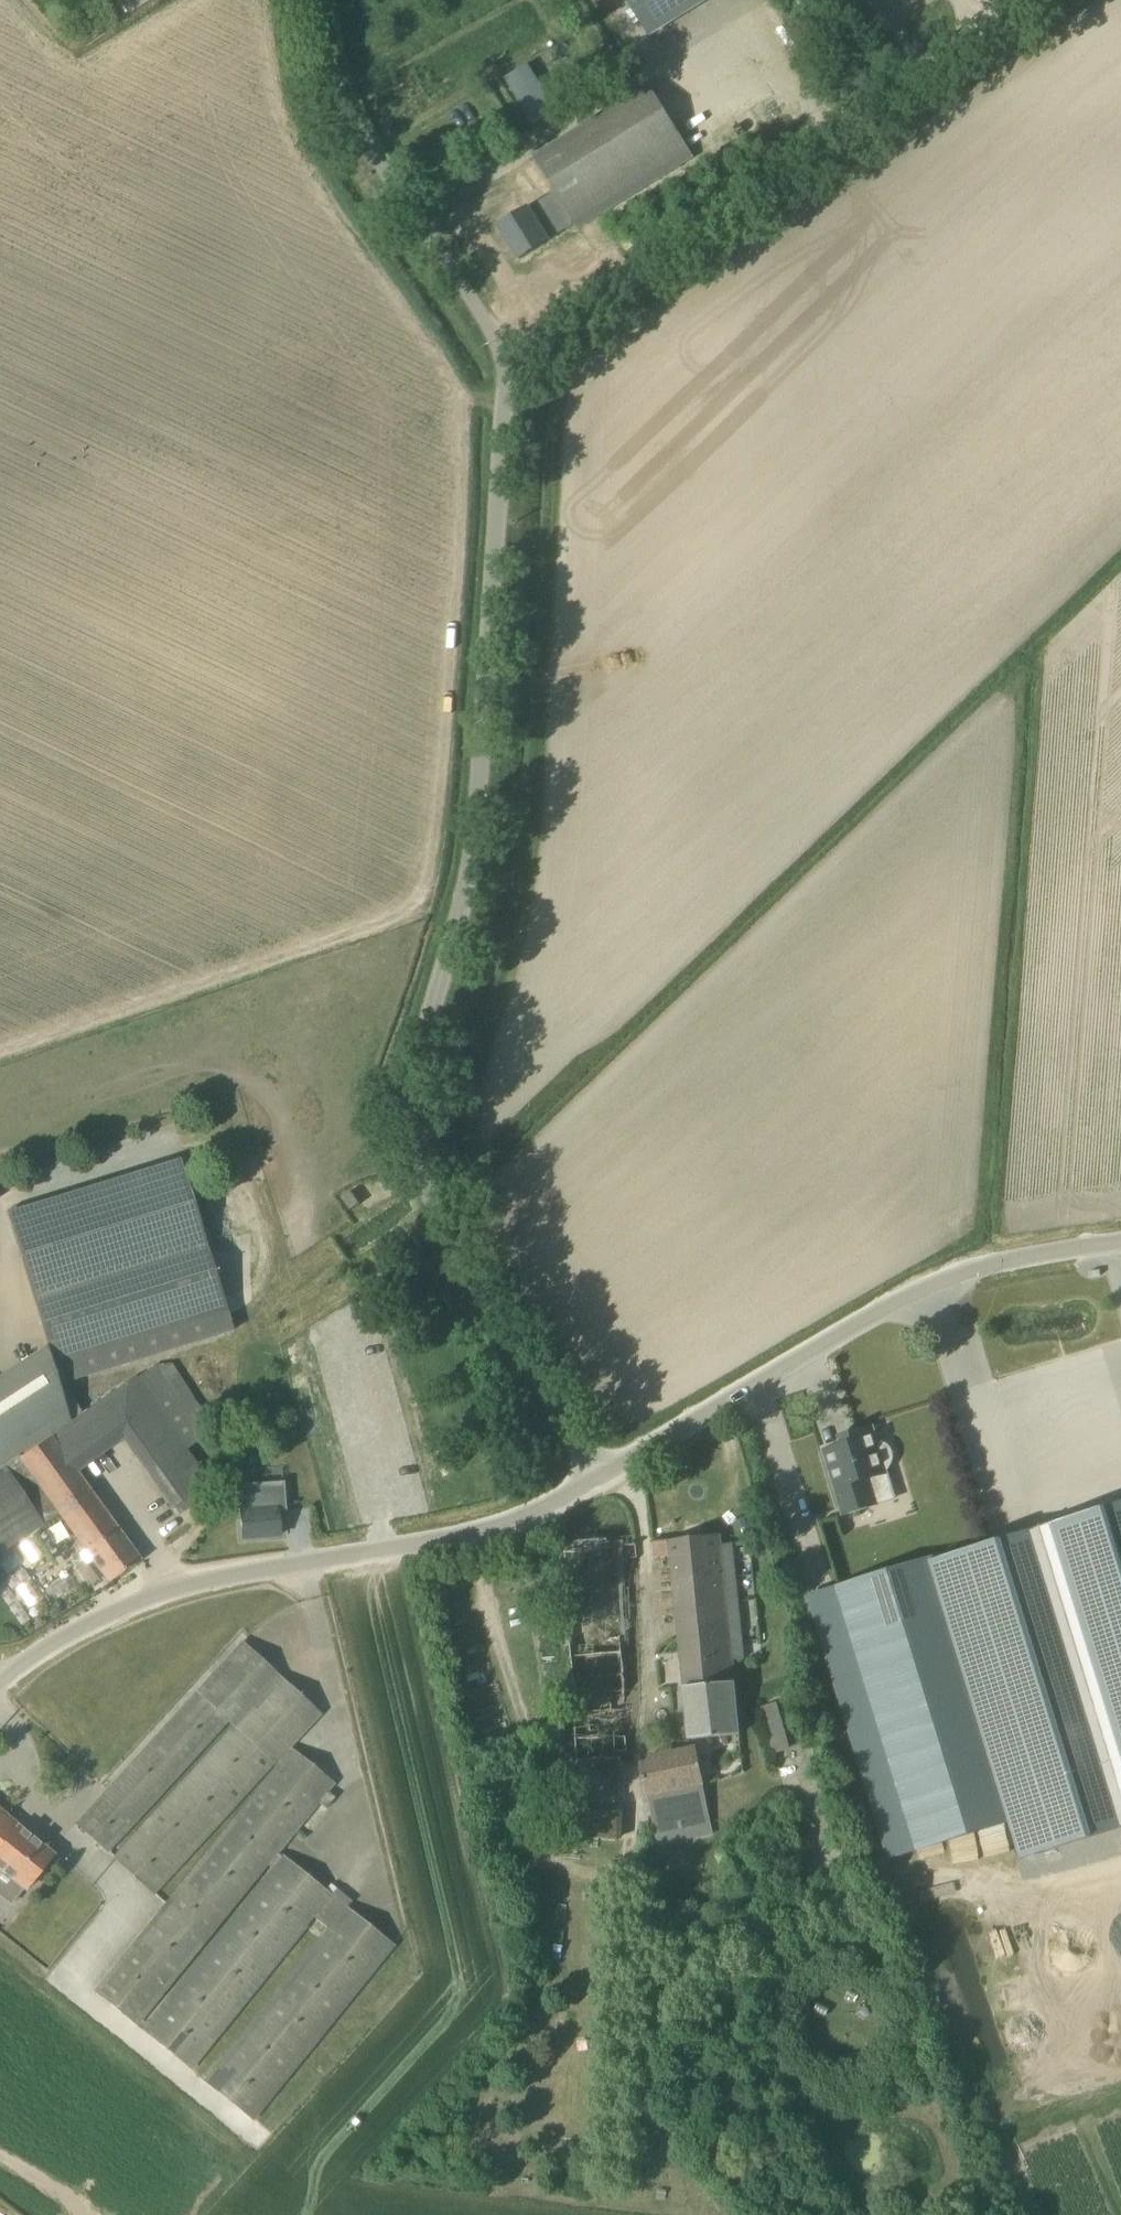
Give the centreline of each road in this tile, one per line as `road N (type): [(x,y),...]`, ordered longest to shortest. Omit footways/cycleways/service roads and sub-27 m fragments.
road 1 (unclassified): [(600,1475),(436,1191),(426,1152),(429,1073),(482,774),(504,351)]
road 2 (unclassified): [(0,1681),(78,1628),(210,1577),(511,1518),(600,1475)]
road 3 (unclassified): [(504,351),(548,332),(1029,0)]
road 4 (unclassified): [(600,1475),(934,1274),(1120,1232)]
road 5 (unclassified): [(504,351),(335,98),(314,58),(299,0)]

